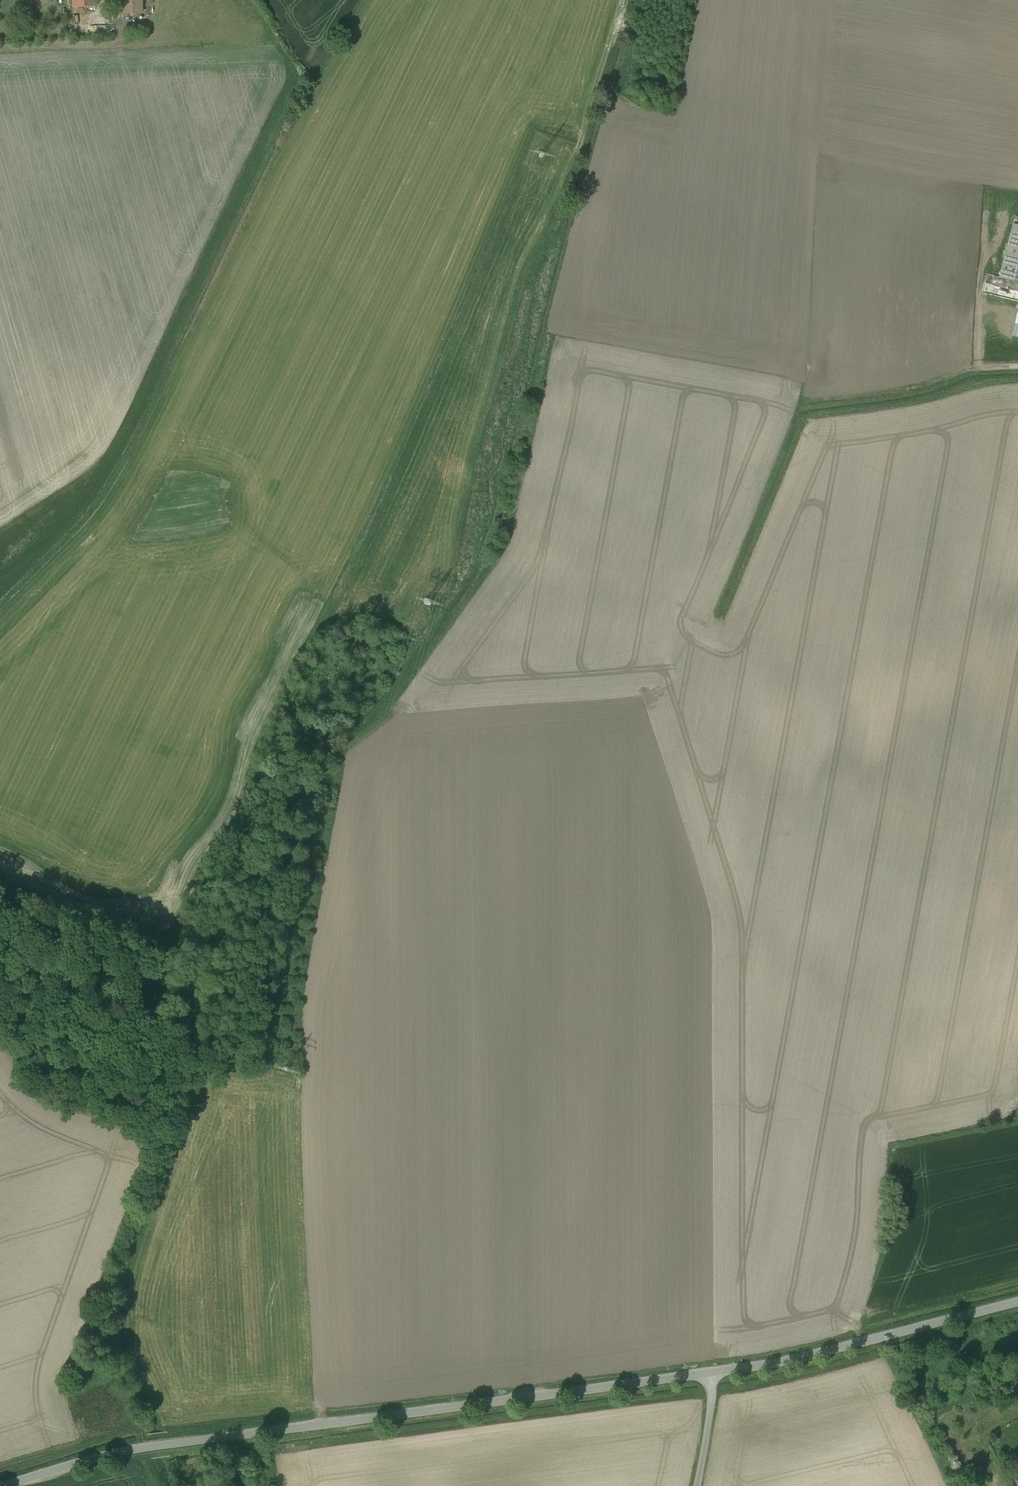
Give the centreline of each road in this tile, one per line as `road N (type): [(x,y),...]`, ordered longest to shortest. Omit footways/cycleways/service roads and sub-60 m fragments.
road 1 (tertiary): [(4,1485),(144,1448),(712,1372)]
road 2 (tertiary): [(712,1372),(831,1352),(1017,1302)]

